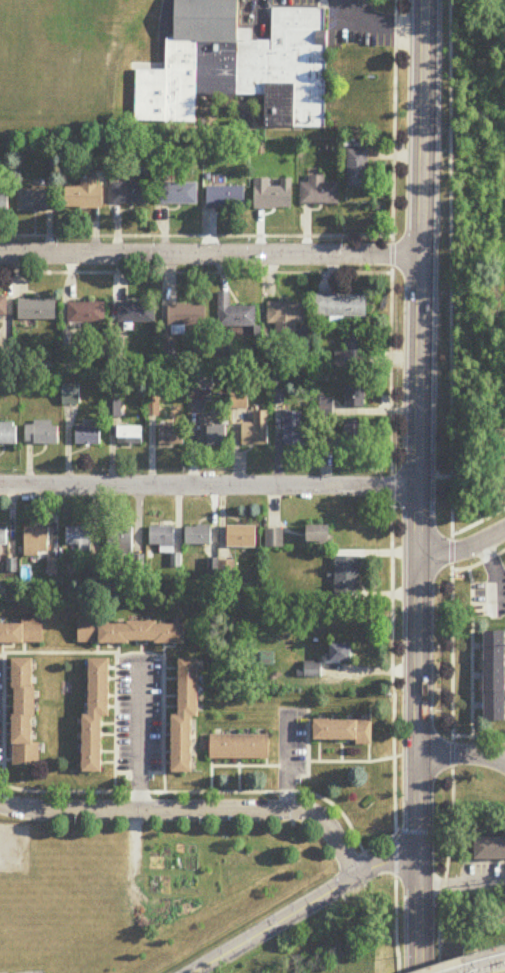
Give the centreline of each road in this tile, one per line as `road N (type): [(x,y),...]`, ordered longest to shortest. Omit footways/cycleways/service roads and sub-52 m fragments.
road 1 (secondary): [(419,841),(424,0)]
road 2 (residential): [(0,257),(421,257)]
road 3 (residential): [(0,488),(418,488)]
road 4 (residential): [(0,805),(308,814),(327,825),(355,879)]
road 5 (tertiary): [(196,972),(419,841)]
road 6 (secondary): [(419,972),(419,841)]

